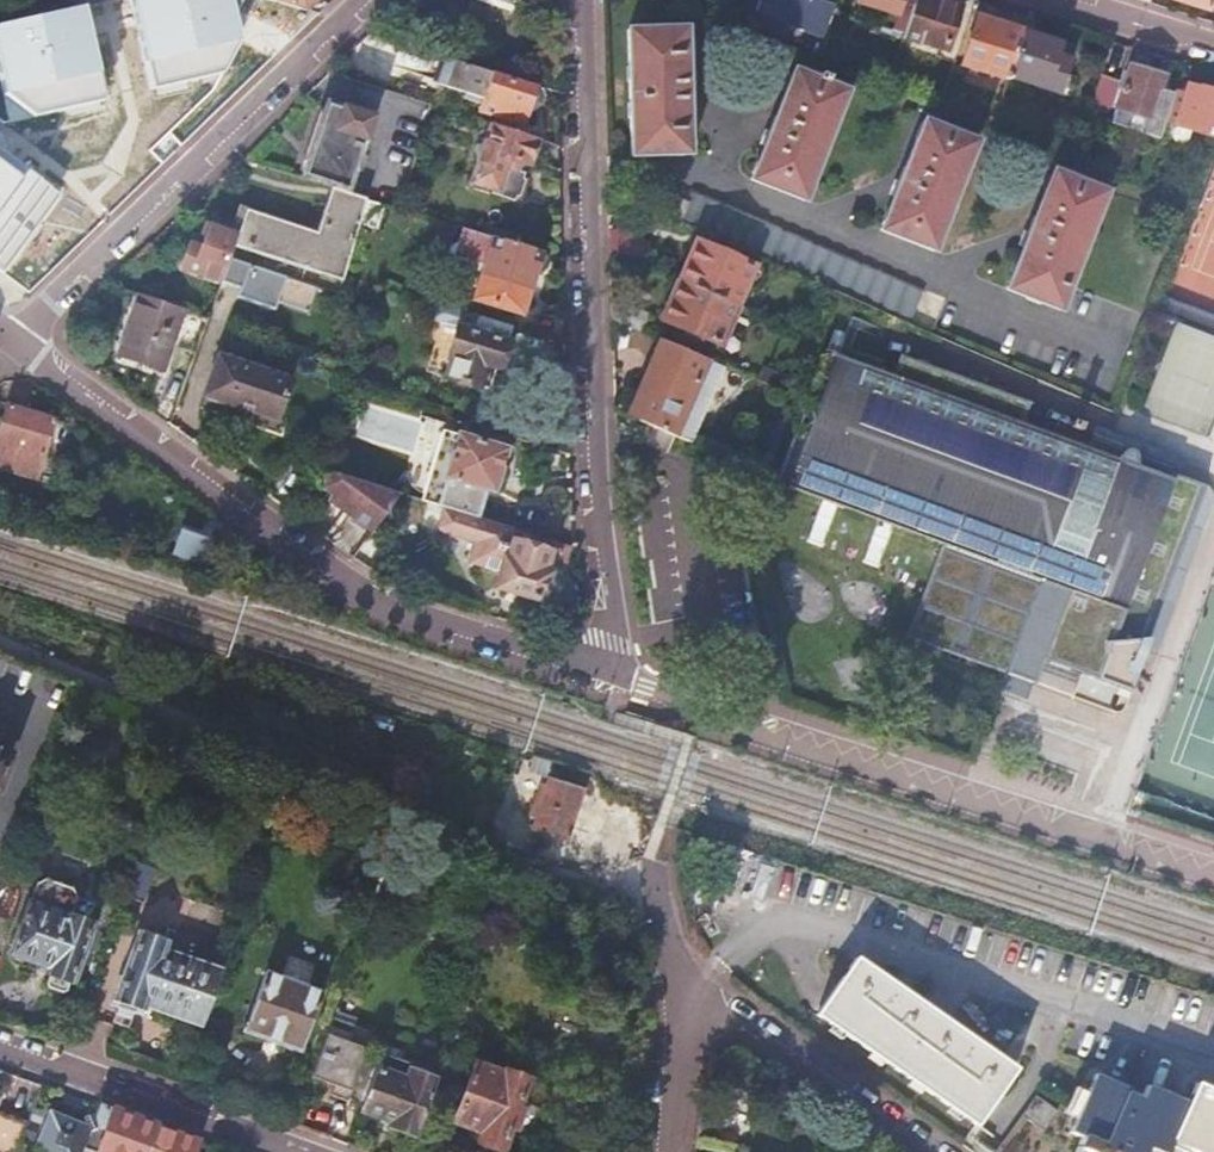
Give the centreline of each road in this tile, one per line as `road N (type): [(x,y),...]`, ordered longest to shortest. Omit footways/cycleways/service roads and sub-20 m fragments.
road 1 (residential): [(20,352),(370,604),(615,682)]
road 2 (residential): [(615,682),(580,0)]
road 3 (residential): [(1213,872),(615,682)]
road 4 (residential): [(363,0),(26,324),(20,352)]
road 5 (residential): [(305,1151),(0,1038)]
road 6 (residential): [(921,1151),(679,989)]
road 7 (residential): [(679,989),(669,1151)]
road 8 (residential): [(1061,0),(1213,48)]
road 9 (residential): [(649,860),(679,989)]

